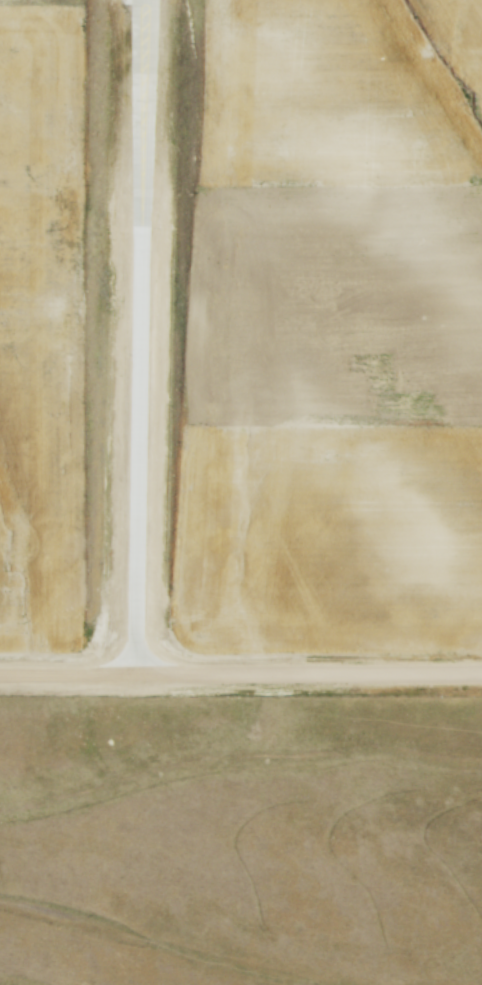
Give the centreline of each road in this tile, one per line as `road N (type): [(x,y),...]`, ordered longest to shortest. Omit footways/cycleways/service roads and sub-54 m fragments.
road 1 (residential): [(481,678),(0,678)]
road 2 (residential): [(124,679),(132,237)]
road 3 (tertiary): [(132,237),(137,0)]

